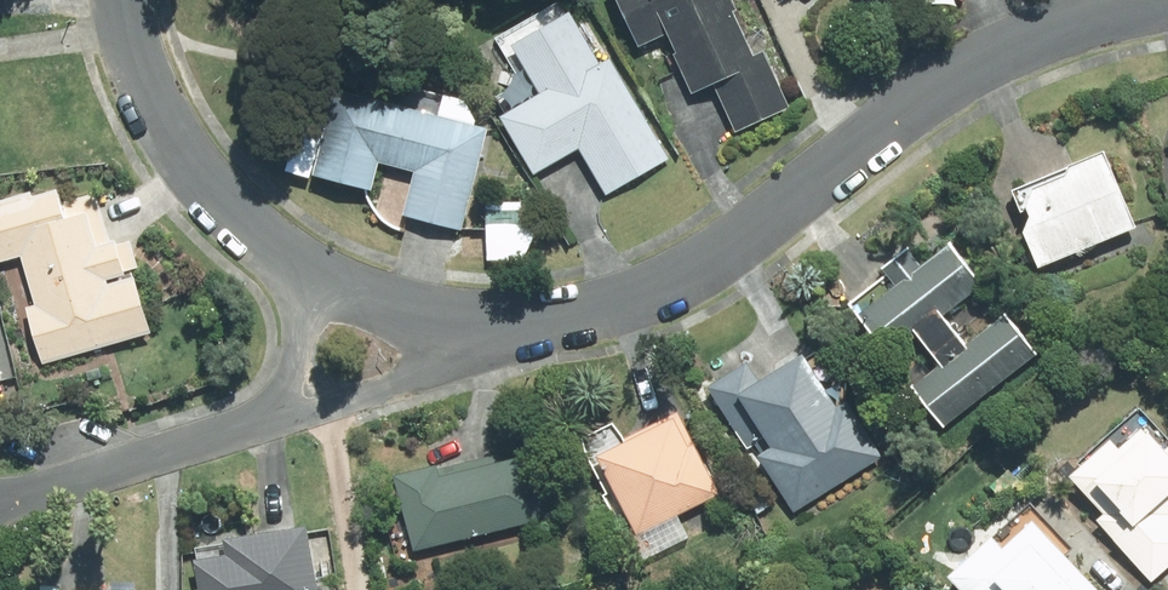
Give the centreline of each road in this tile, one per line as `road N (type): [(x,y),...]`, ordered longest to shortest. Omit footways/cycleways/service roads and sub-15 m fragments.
road 1 (residential): [(490,331),(598,315),(650,295),(715,258),(930,84),(1081,17),(1167,6)]
road 2 (residential): [(118,0),(154,92),(221,205),(308,277)]
road 3 (residential): [(0,503),(260,421)]
road 4 (residential): [(490,331),(444,369),(260,421)]
road 5 (residential): [(308,277),(377,308),(490,331)]
road 6 (residential): [(260,421),(299,360),(308,277)]

